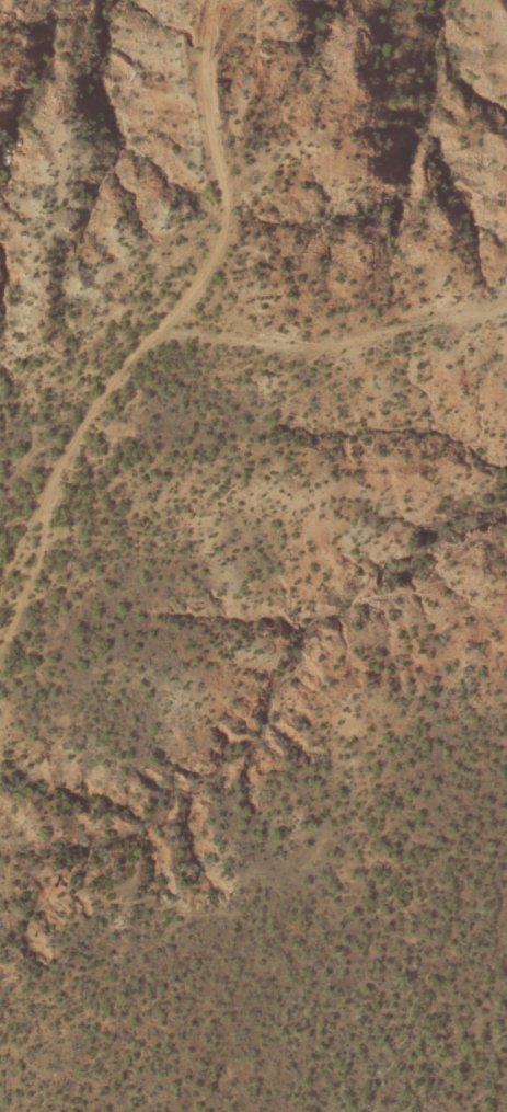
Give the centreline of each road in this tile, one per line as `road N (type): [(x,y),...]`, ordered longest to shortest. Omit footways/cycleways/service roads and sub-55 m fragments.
road 1 (residential): [(0,499),(42,419),(186,312),(203,234),(203,129),(180,45),(187,0)]
road 2 (residential): [(506,287),(469,301),(208,330),(186,312)]

